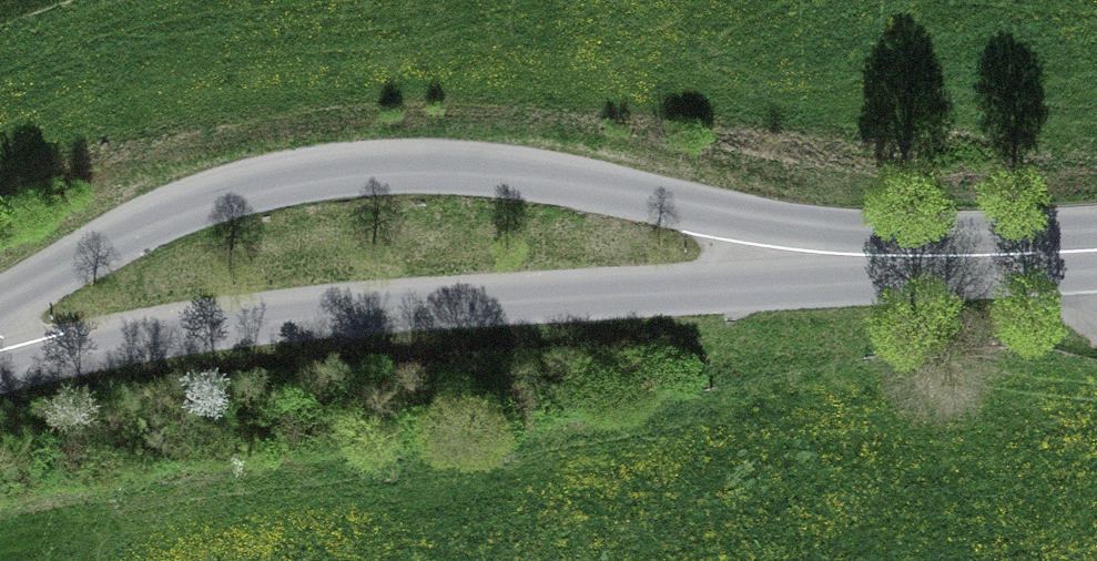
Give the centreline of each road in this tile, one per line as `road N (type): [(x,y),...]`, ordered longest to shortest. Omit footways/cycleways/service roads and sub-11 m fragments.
road 1 (primary): [(936,259),(509,172),(401,167),(269,177),(195,201),(0,300)]
road 2 (primary): [(0,368),(114,344),(506,300),(792,284),(936,259)]
road 3 (primary): [(936,259),(1096,252)]

